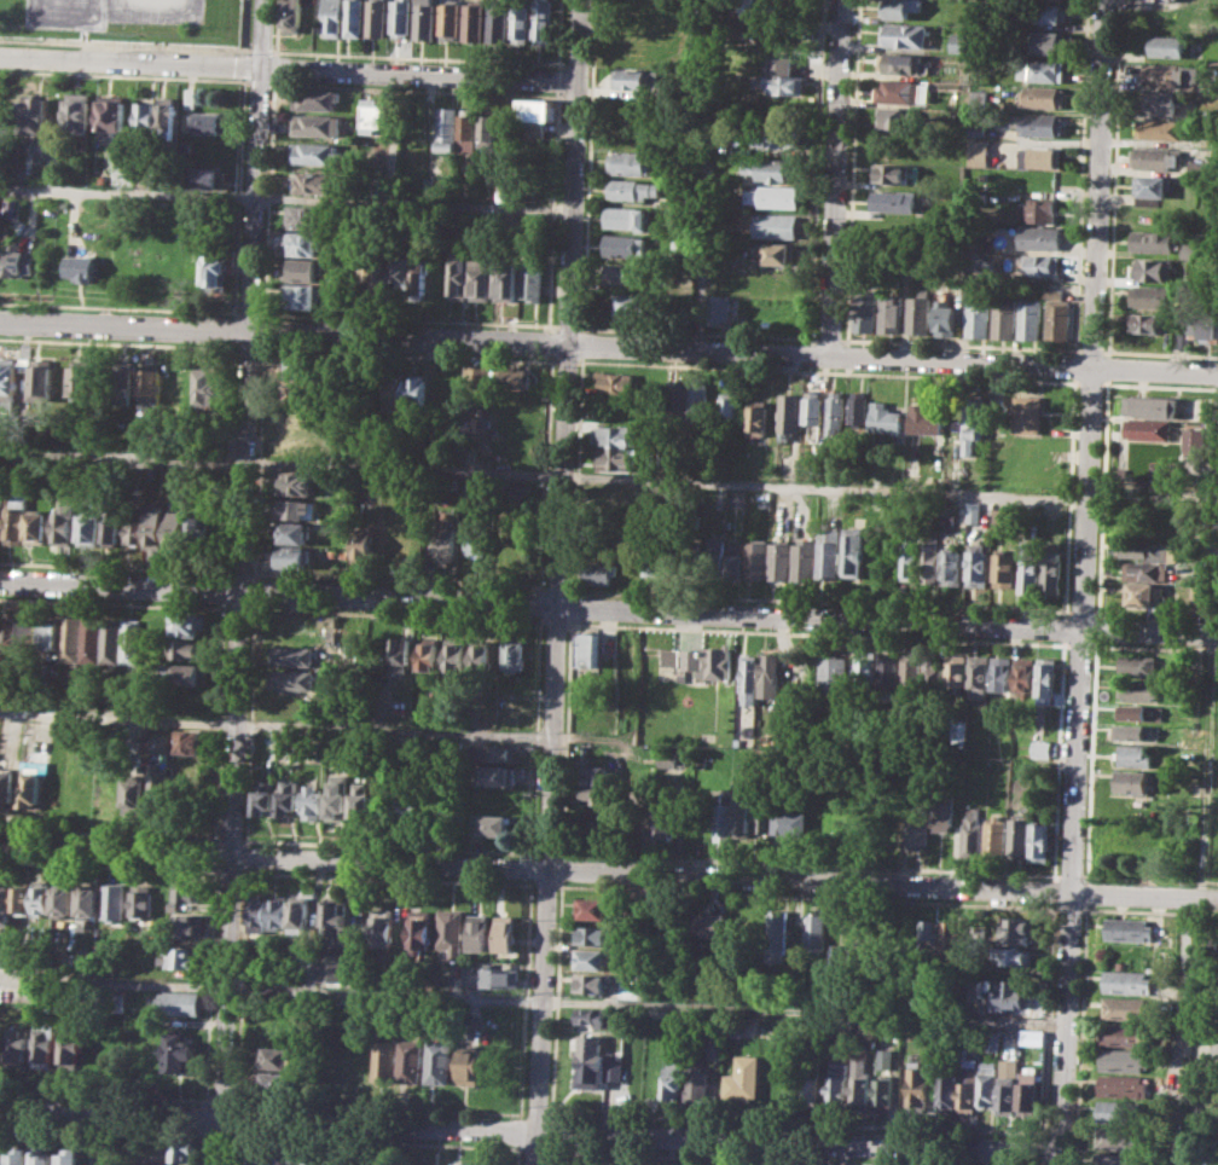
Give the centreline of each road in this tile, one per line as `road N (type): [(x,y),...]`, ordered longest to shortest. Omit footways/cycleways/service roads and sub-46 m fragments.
road 1 (residential): [(0,579),(1217,634)]
road 2 (residential): [(0,320),(1217,371)]
road 3 (residential): [(581,0),(536,1164)]
road 4 (residential): [(220,1164),(263,0)]
road 5 (residential): [(1058,1150),(1105,0)]
road 6 (residential): [(1068,891),(0,845)]
road 7 (residential): [(0,1105),(1058,1150)]
road 8 (residential): [(0,55),(579,80)]
road 9 (residential): [(845,0),(830,354)]
road 10 (residential): [(1068,891),(1217,897)]

